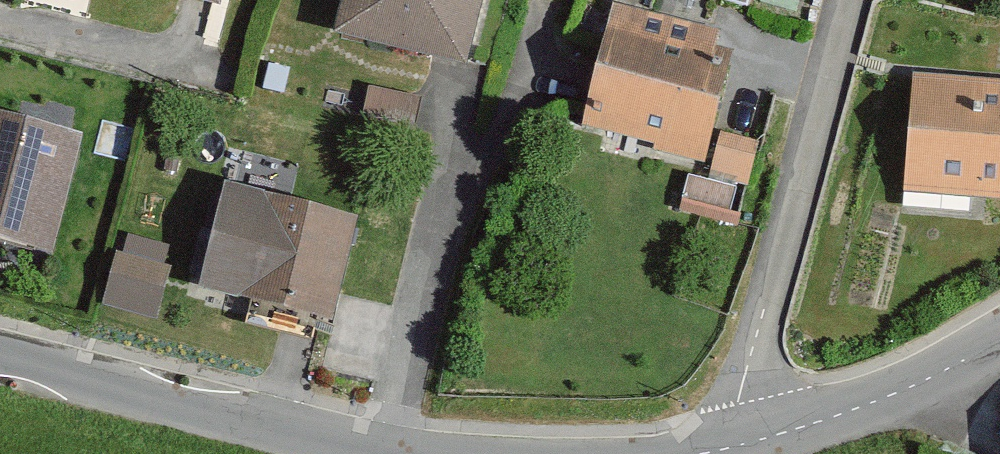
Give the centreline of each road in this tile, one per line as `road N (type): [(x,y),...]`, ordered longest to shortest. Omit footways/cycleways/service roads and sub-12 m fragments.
road 1 (residential): [(849,0),(729,450)]
road 2 (residential): [(0,361),(373,453)]
road 3 (residential): [(729,450),(890,399),(999,340)]

